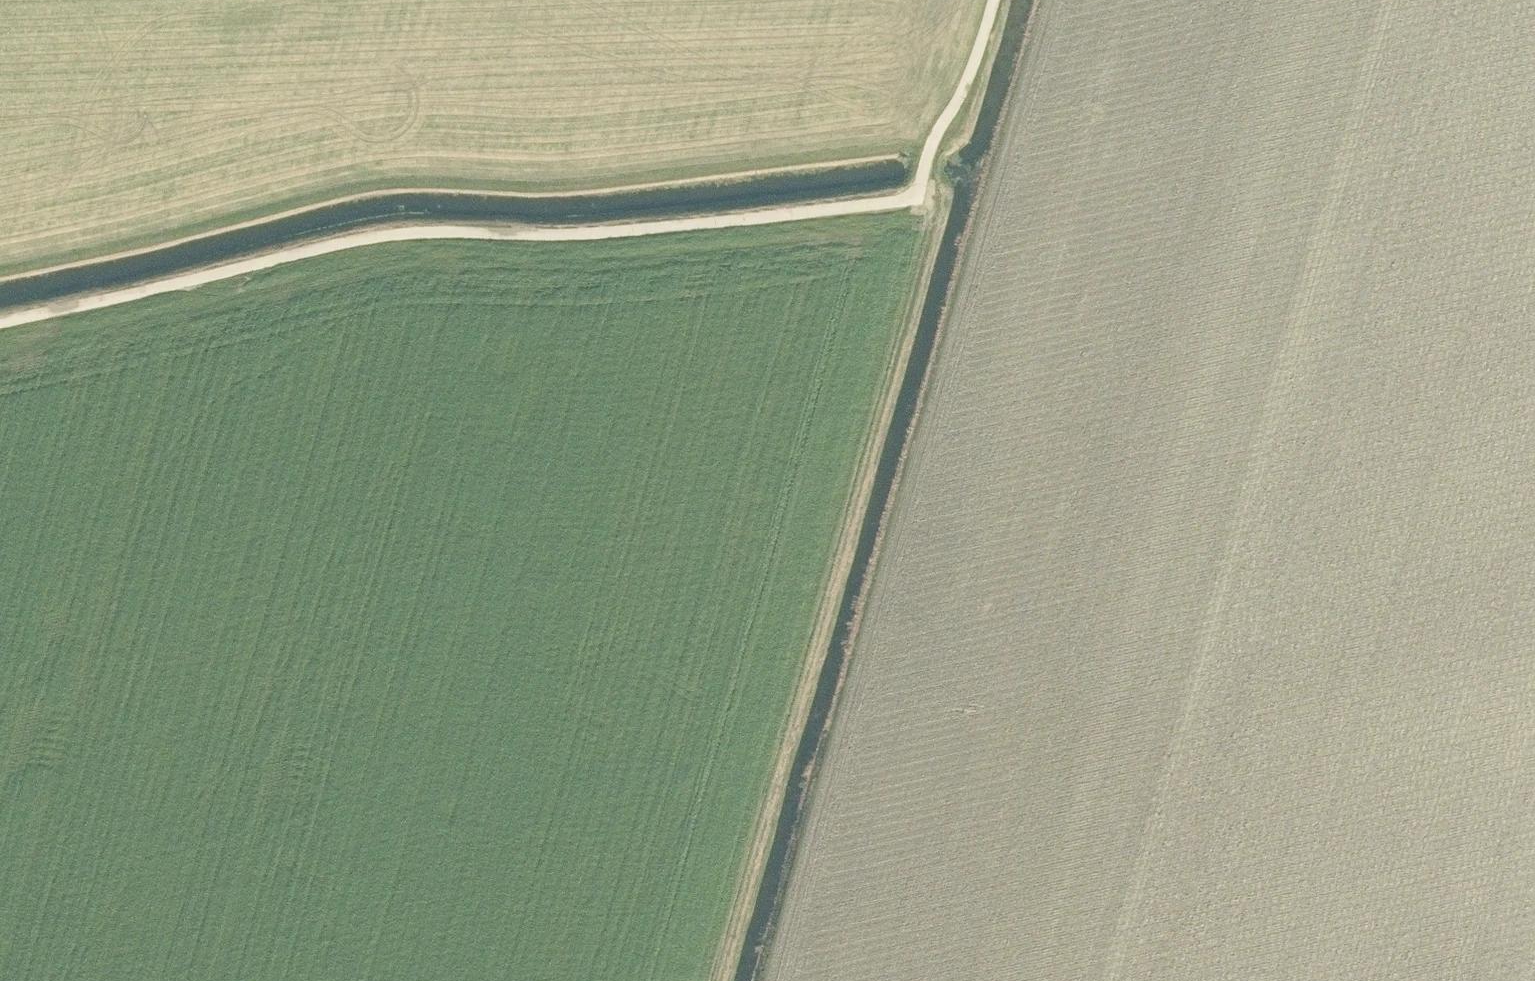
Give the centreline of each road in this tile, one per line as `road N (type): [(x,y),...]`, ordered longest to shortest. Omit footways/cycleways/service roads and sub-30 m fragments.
road 1 (track): [(994,0),(916,200),(610,232),(394,234),(0,323)]

